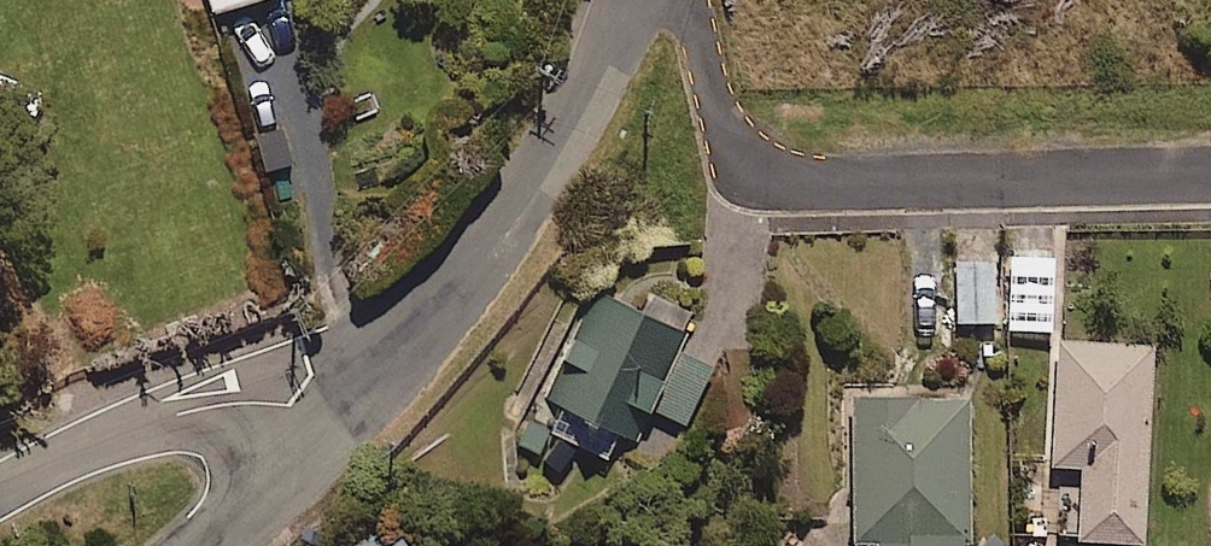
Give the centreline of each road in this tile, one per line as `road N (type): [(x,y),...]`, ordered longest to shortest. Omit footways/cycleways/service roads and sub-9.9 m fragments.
road 1 (residential): [(691,0),(728,102),(751,143),(786,172),(840,181),(1210,172)]
road 2 (secondary): [(620,0),(588,86),(504,234),(348,408)]
road 3 (tertiary): [(0,494),(125,433),(223,406),(348,408)]
road 4 (secondary): [(348,408),(173,545)]

